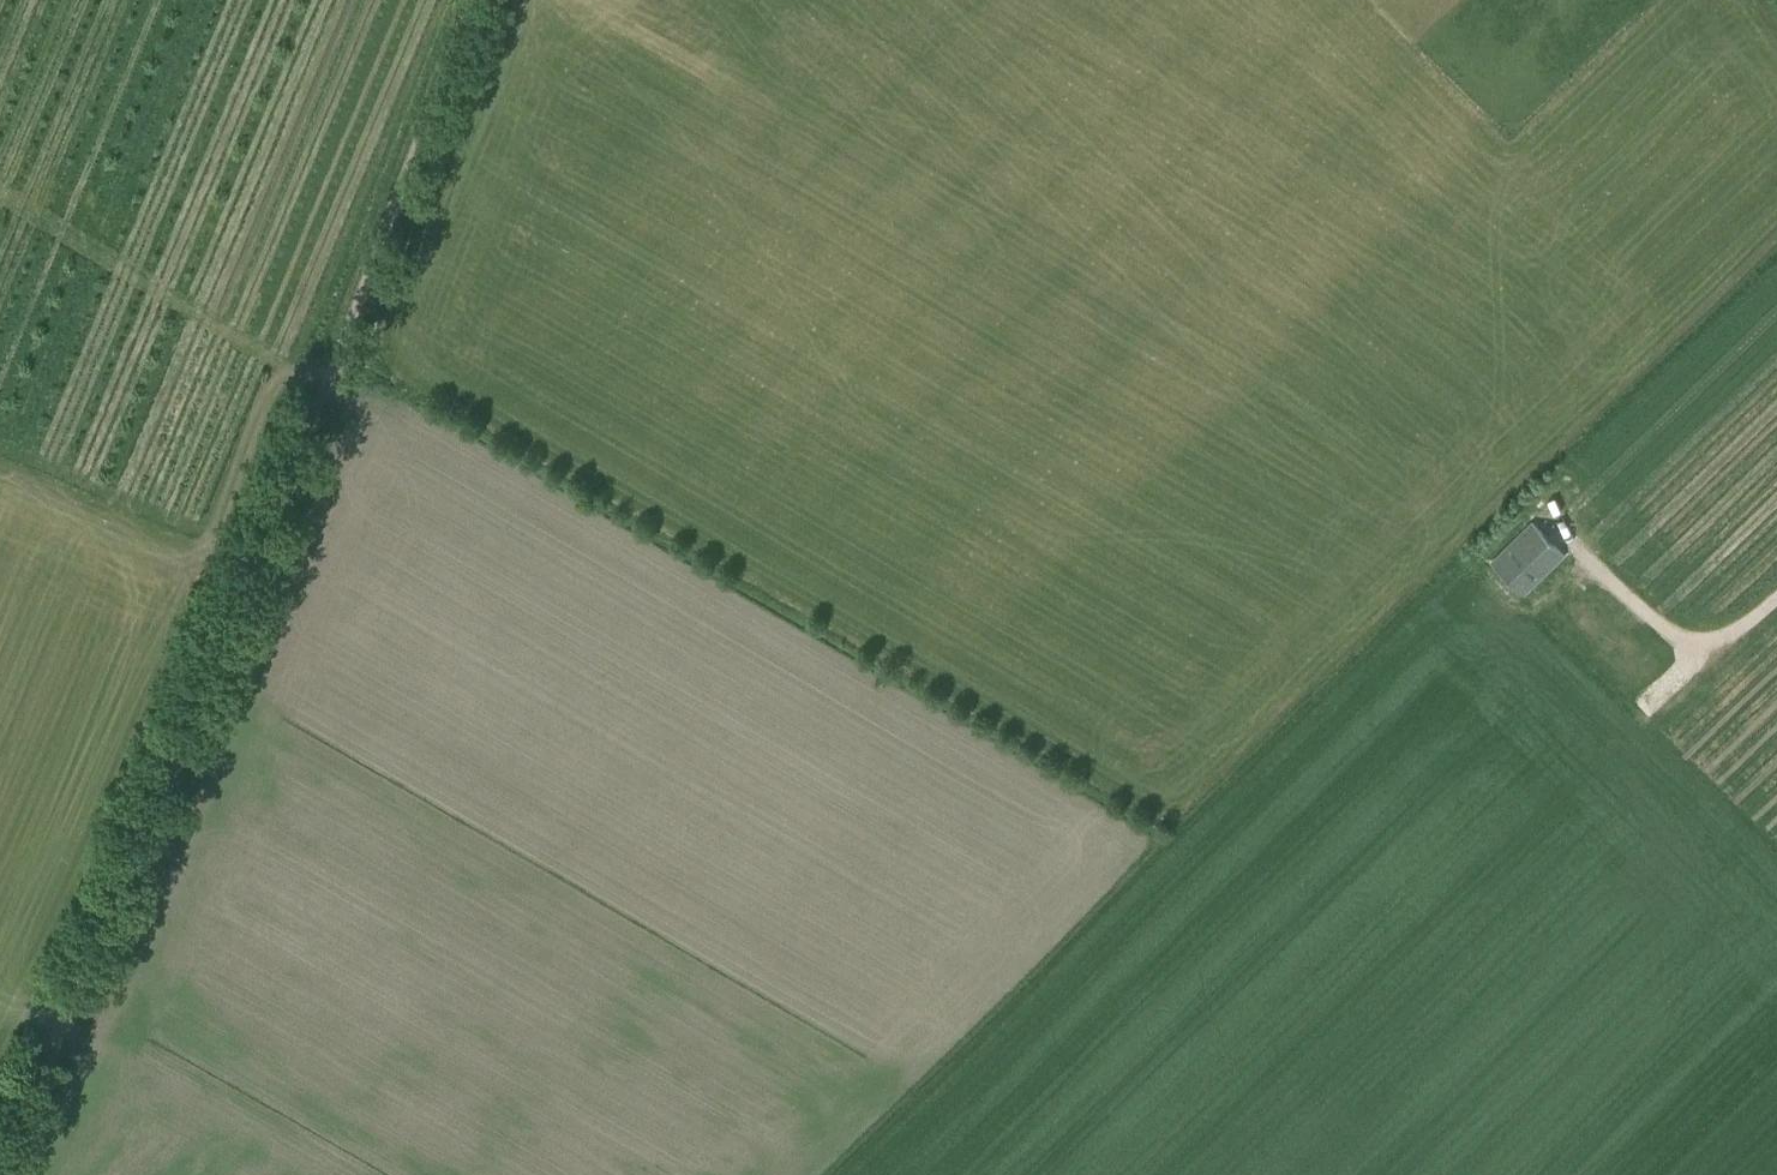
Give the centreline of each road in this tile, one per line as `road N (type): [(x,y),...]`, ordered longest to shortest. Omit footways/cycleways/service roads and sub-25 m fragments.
road 1 (track): [(0,1133),(58,1016),(305,429),(473,0)]
road 2 (track): [(1776,598),(1722,639),(1691,641),(1672,635),(1563,539)]

